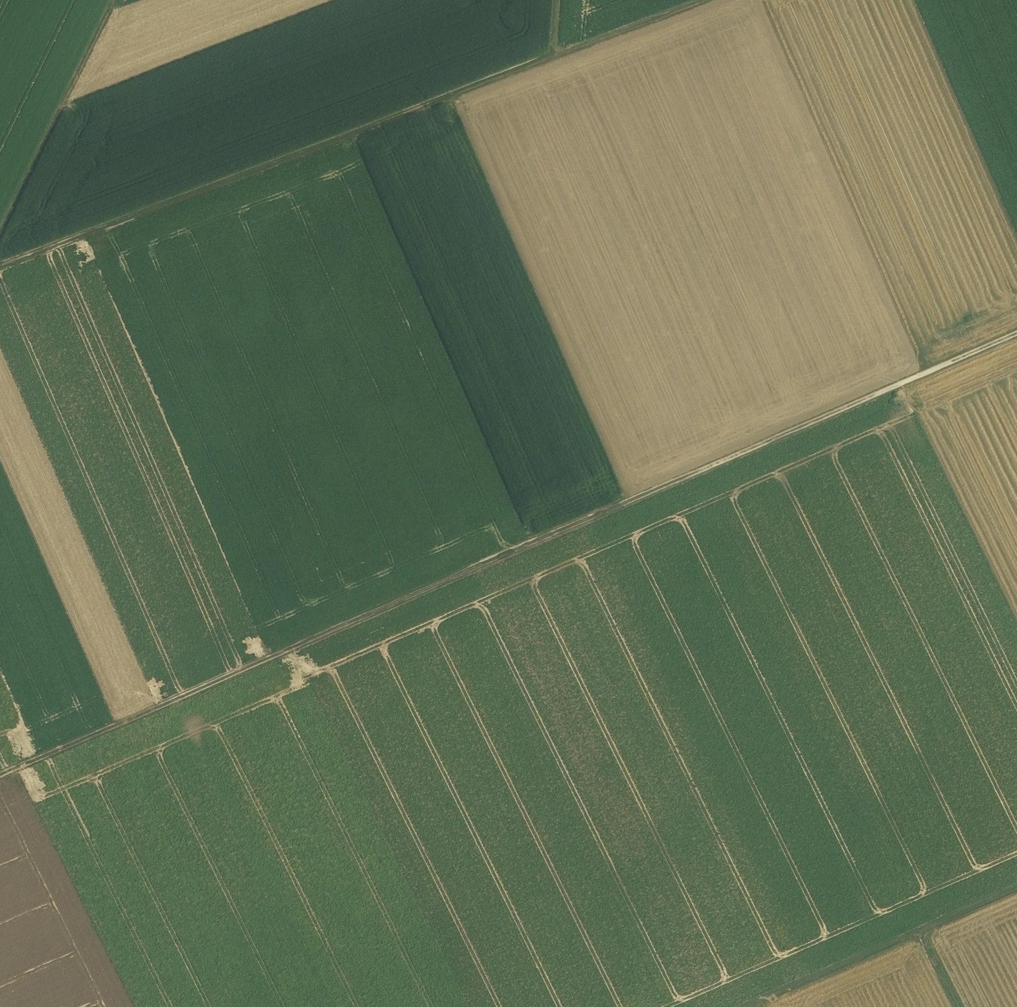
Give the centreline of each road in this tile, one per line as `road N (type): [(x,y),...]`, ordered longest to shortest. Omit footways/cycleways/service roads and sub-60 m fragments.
road 1 (track): [(0,785),(1016,342)]
road 2 (track): [(0,275),(707,0)]
road 3 (track): [(113,0),(0,242)]
road 4 (track): [(918,931),(747,1006)]

